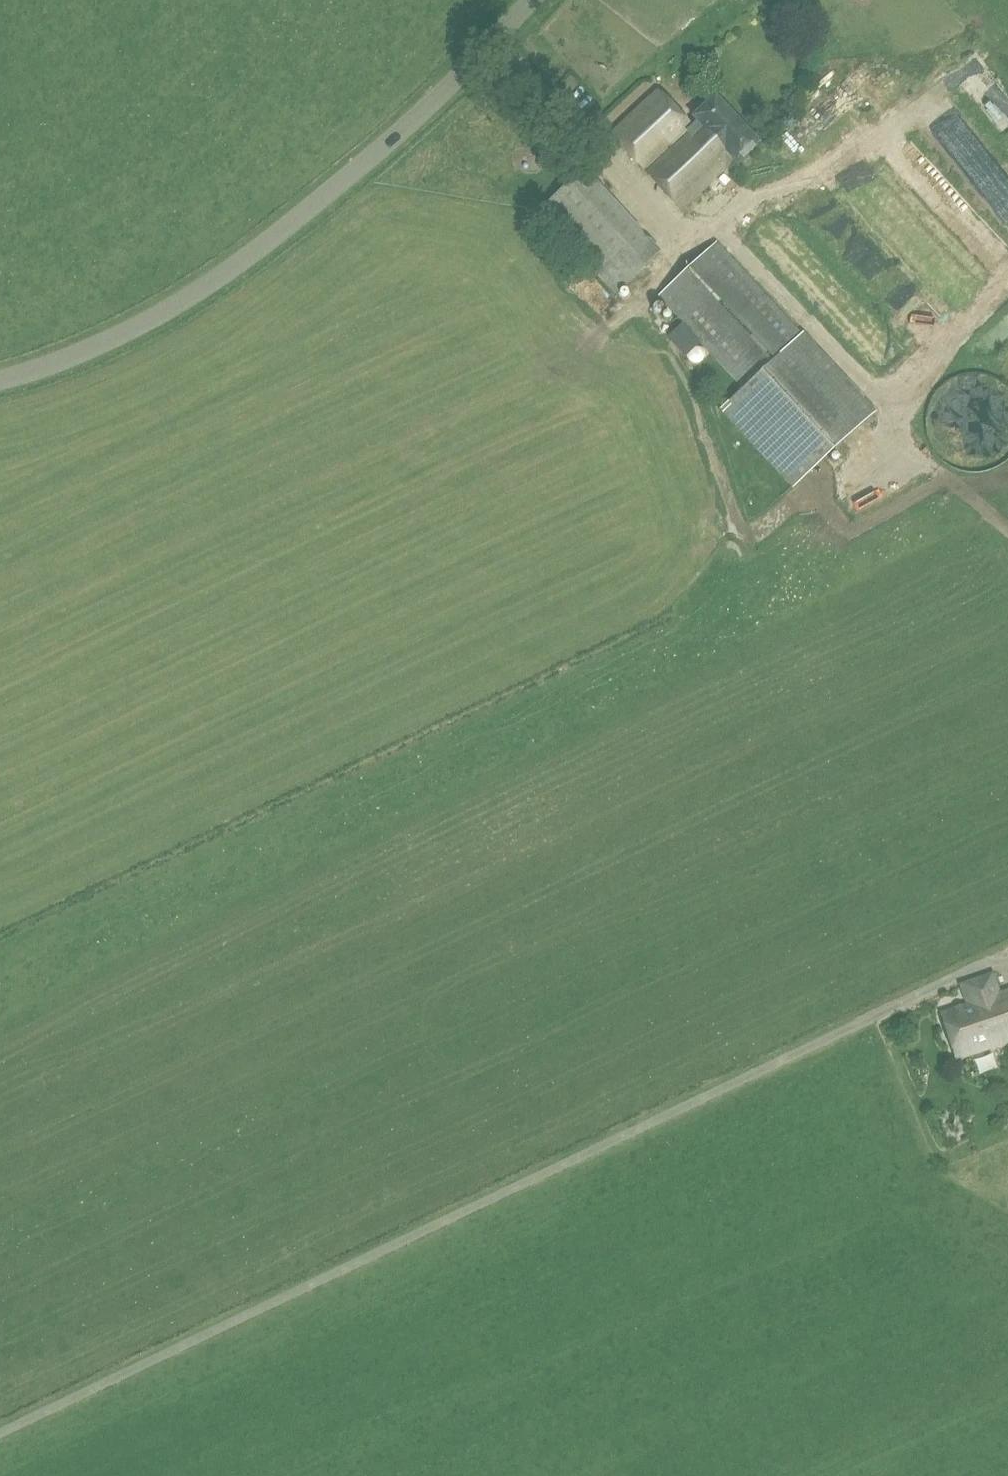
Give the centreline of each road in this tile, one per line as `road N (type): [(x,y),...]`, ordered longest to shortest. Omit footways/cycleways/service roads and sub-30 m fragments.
road 1 (unclassified): [(0,384),(89,355),(204,291),(406,133),(541,0)]

